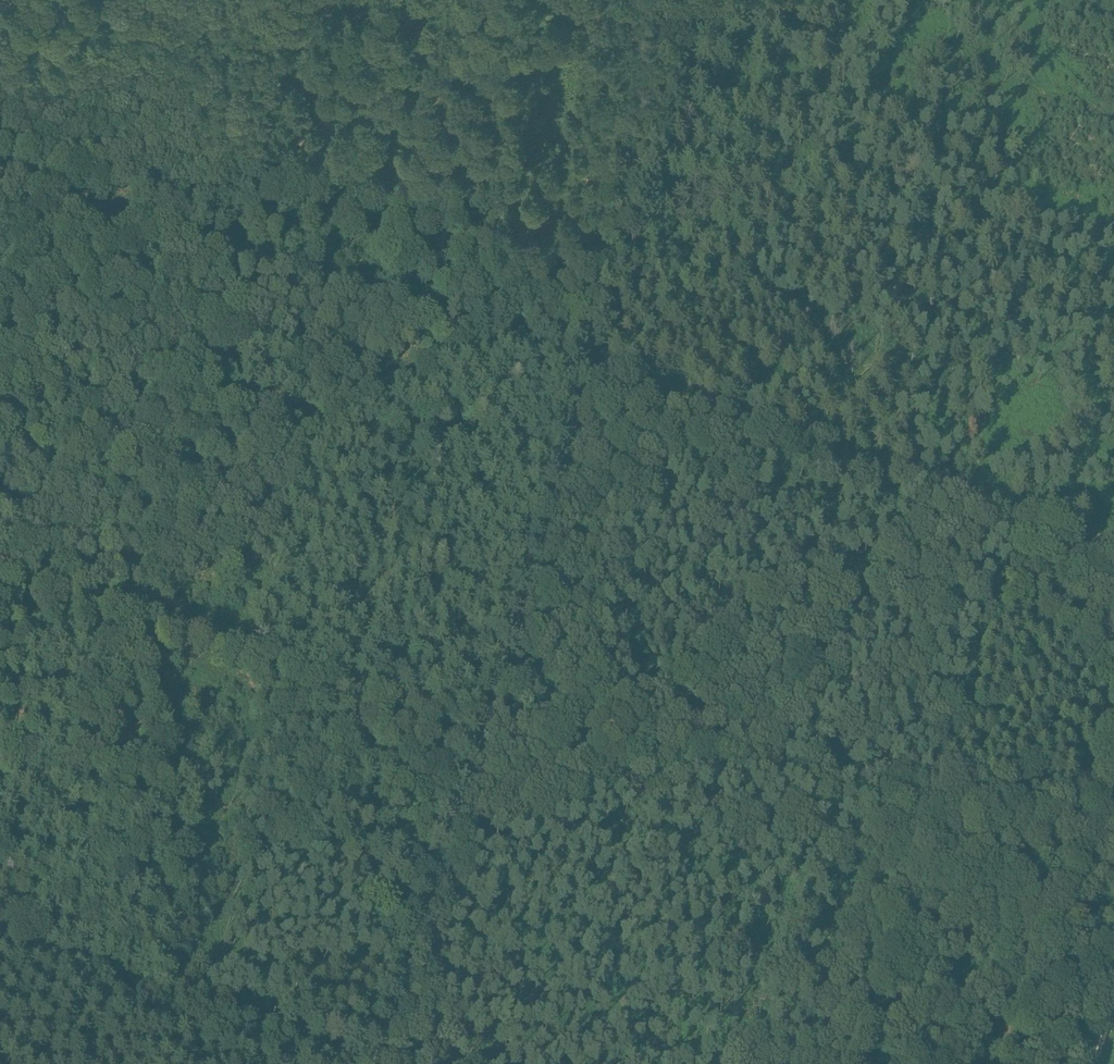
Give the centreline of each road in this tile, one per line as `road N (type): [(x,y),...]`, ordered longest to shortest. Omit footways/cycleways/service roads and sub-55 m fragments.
road 1 (track): [(0,586),(1058,939)]
road 2 (track): [(365,1063),(486,749),(593,370)]
road 3 (track): [(593,370),(0,150)]
road 4 (track): [(1113,537),(593,370)]
road 5 (track): [(0,951),(276,1041),(381,1063)]
road 6 (track): [(593,370),(712,0)]
road 7 (track): [(0,299),(90,0)]
road 8 (track): [(1113,773),(1016,1063)]

